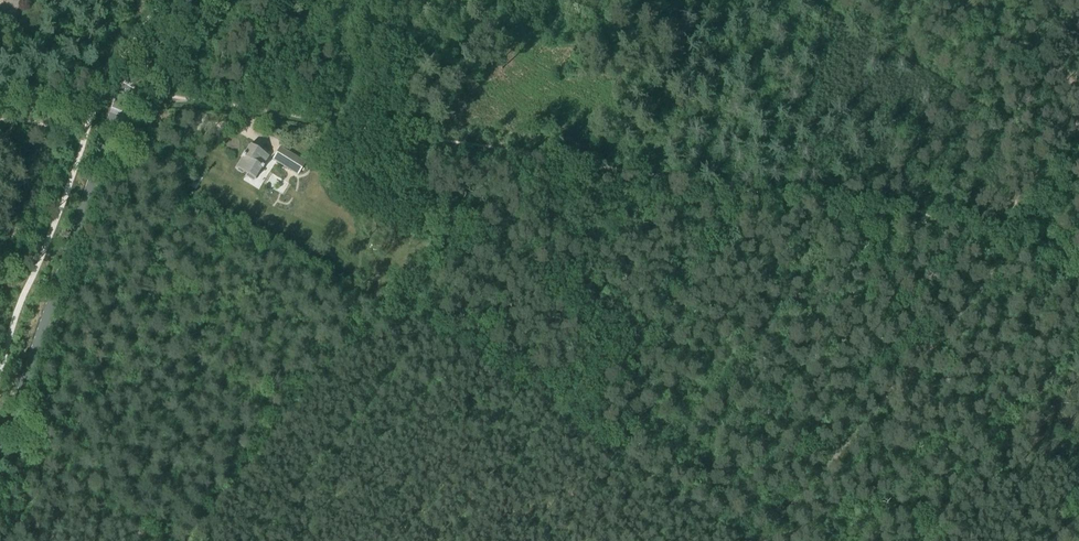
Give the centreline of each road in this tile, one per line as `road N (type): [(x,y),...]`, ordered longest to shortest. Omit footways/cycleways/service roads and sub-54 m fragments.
road 1 (track): [(121,102),(871,220)]
road 2 (tertiary): [(0,455),(121,102),(186,0)]
road 3 (track): [(758,540),(1002,234)]
road 4 (track): [(924,229),(1078,256)]
road 5 (track): [(956,0),(1078,83)]
road 6 (track): [(1002,234),(1078,115)]
road 7 (track): [(104,89),(0,22)]

